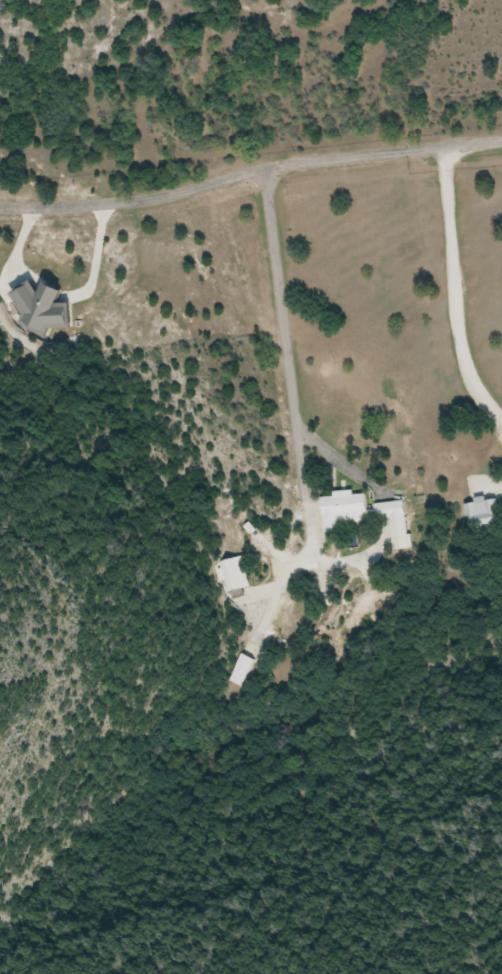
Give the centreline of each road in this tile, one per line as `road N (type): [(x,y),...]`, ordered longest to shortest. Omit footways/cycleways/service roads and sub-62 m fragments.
road 1 (residential): [(0,209),(83,208),(284,165),(501,140)]
road 2 (residential): [(255,643),(309,551),(310,533),(264,170)]
road 3 (residential): [(501,432),(471,385),(459,332),(446,147)]

